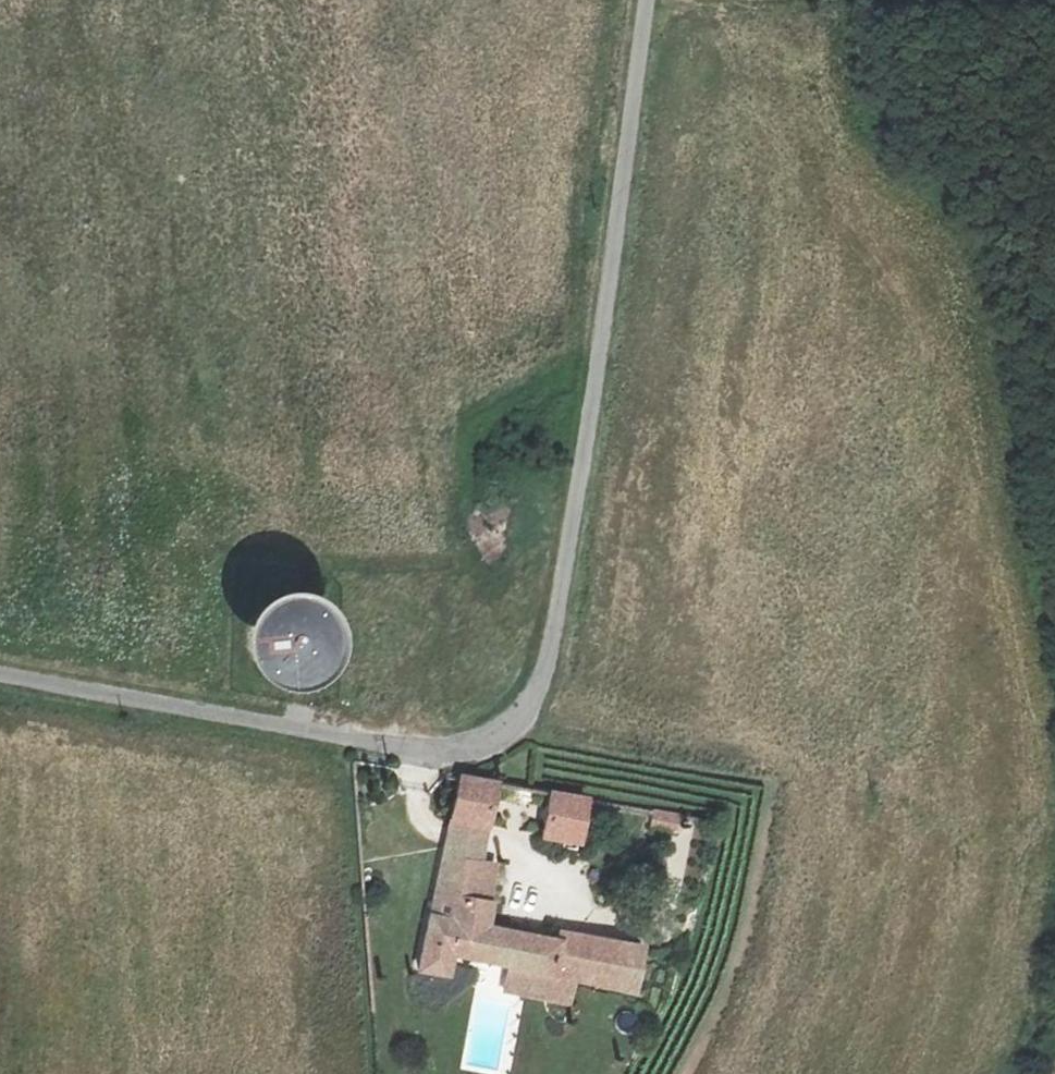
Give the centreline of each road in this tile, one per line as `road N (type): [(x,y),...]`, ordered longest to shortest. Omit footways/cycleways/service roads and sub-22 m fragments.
road 1 (unclassified): [(647,0),(592,411),(551,648),(539,687),(503,736),(444,753),(415,750),(0,672)]

